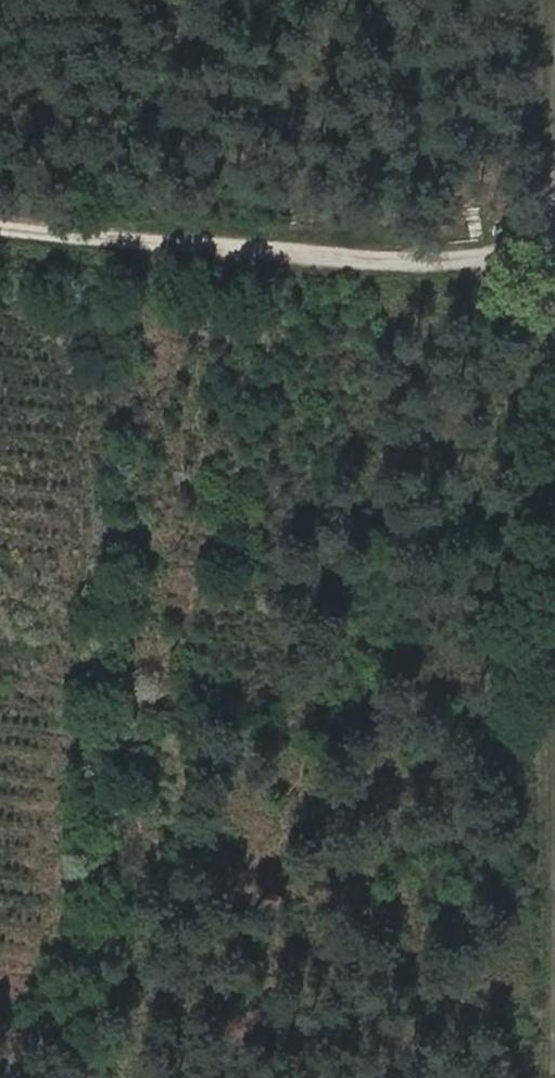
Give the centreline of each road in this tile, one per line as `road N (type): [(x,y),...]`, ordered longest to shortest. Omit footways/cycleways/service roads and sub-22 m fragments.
road 1 (track): [(554,250),(358,261),(0,227)]

